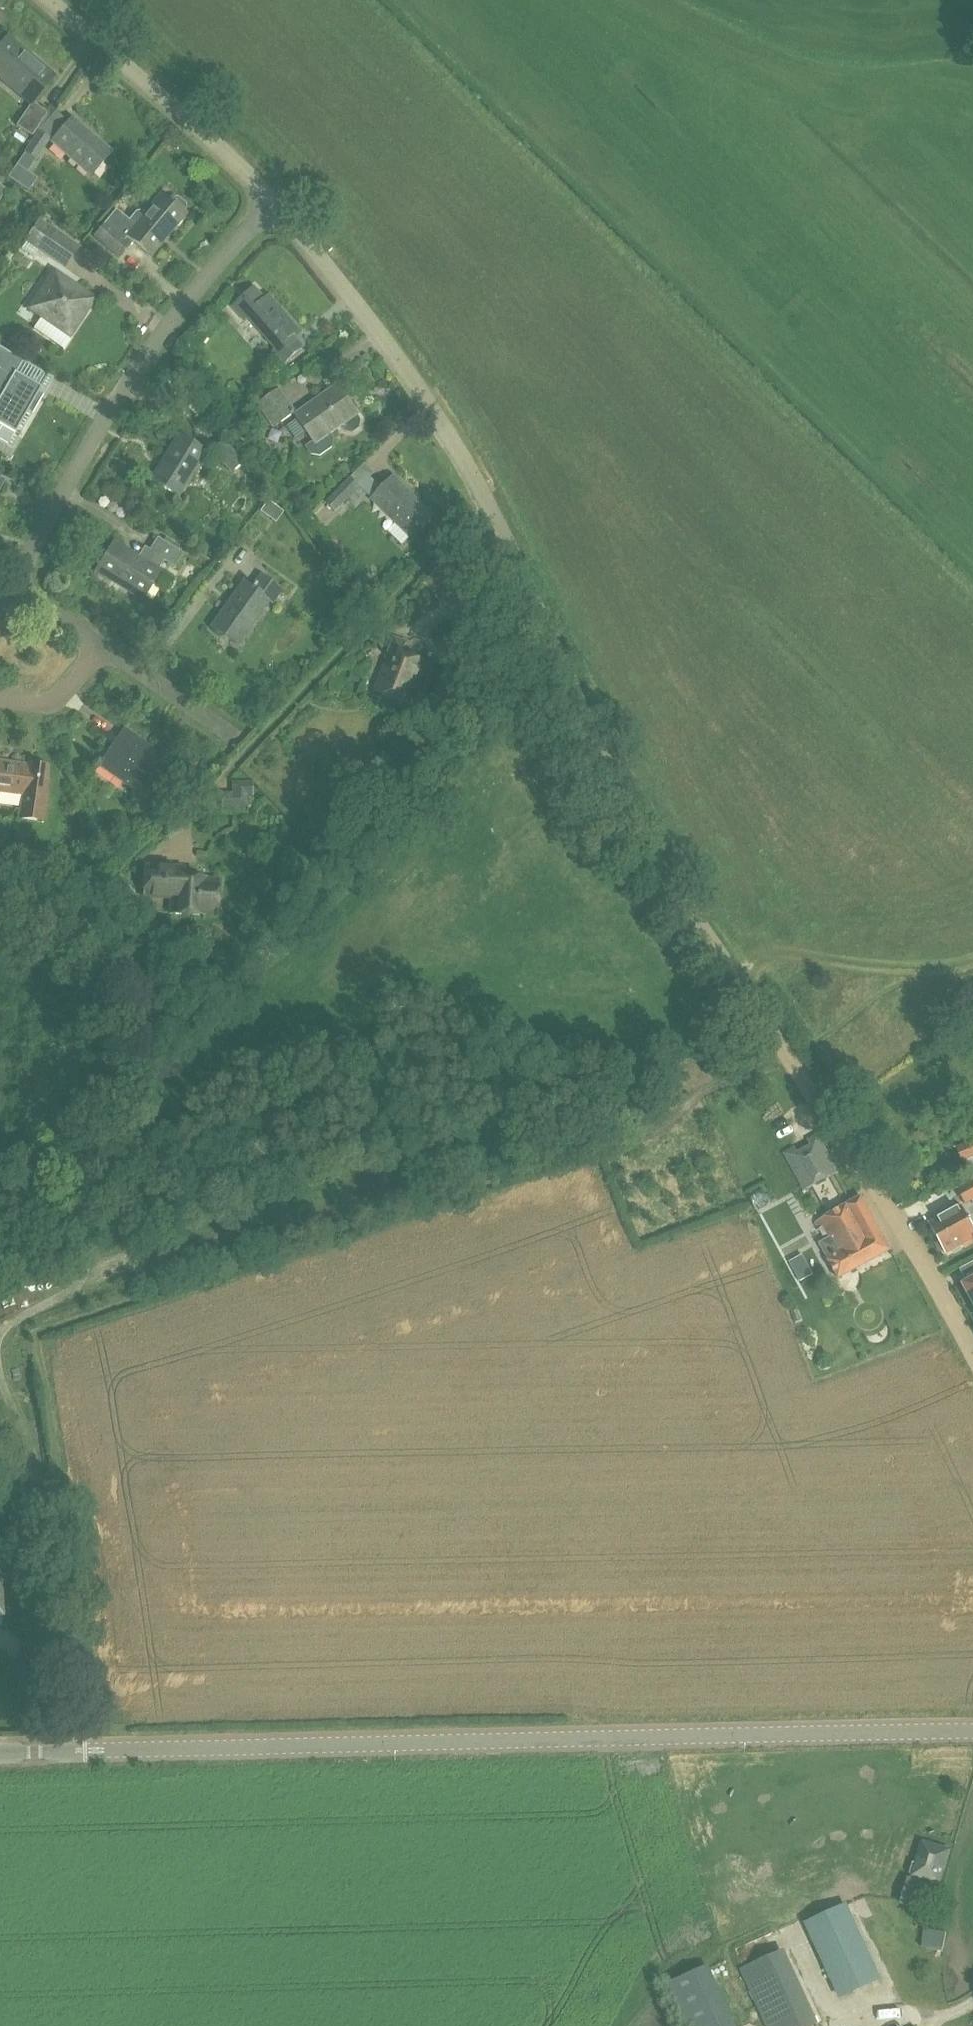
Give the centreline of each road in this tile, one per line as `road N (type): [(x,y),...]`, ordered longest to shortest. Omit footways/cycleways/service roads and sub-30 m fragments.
road 1 (unclassified): [(972,1374),(915,1245),(670,873),(602,747),(508,526),(423,390),(276,202)]
road 2 (tertiary): [(972,1740),(0,1755)]
road 3 (residential): [(276,202),(193,291),(128,385),(66,482),(13,590)]
road 4 (unclassified): [(276,202),(47,0)]
road 5 (residential): [(242,736),(101,644)]
road 6 (residential): [(0,697),(45,703),(60,695),(101,644)]

